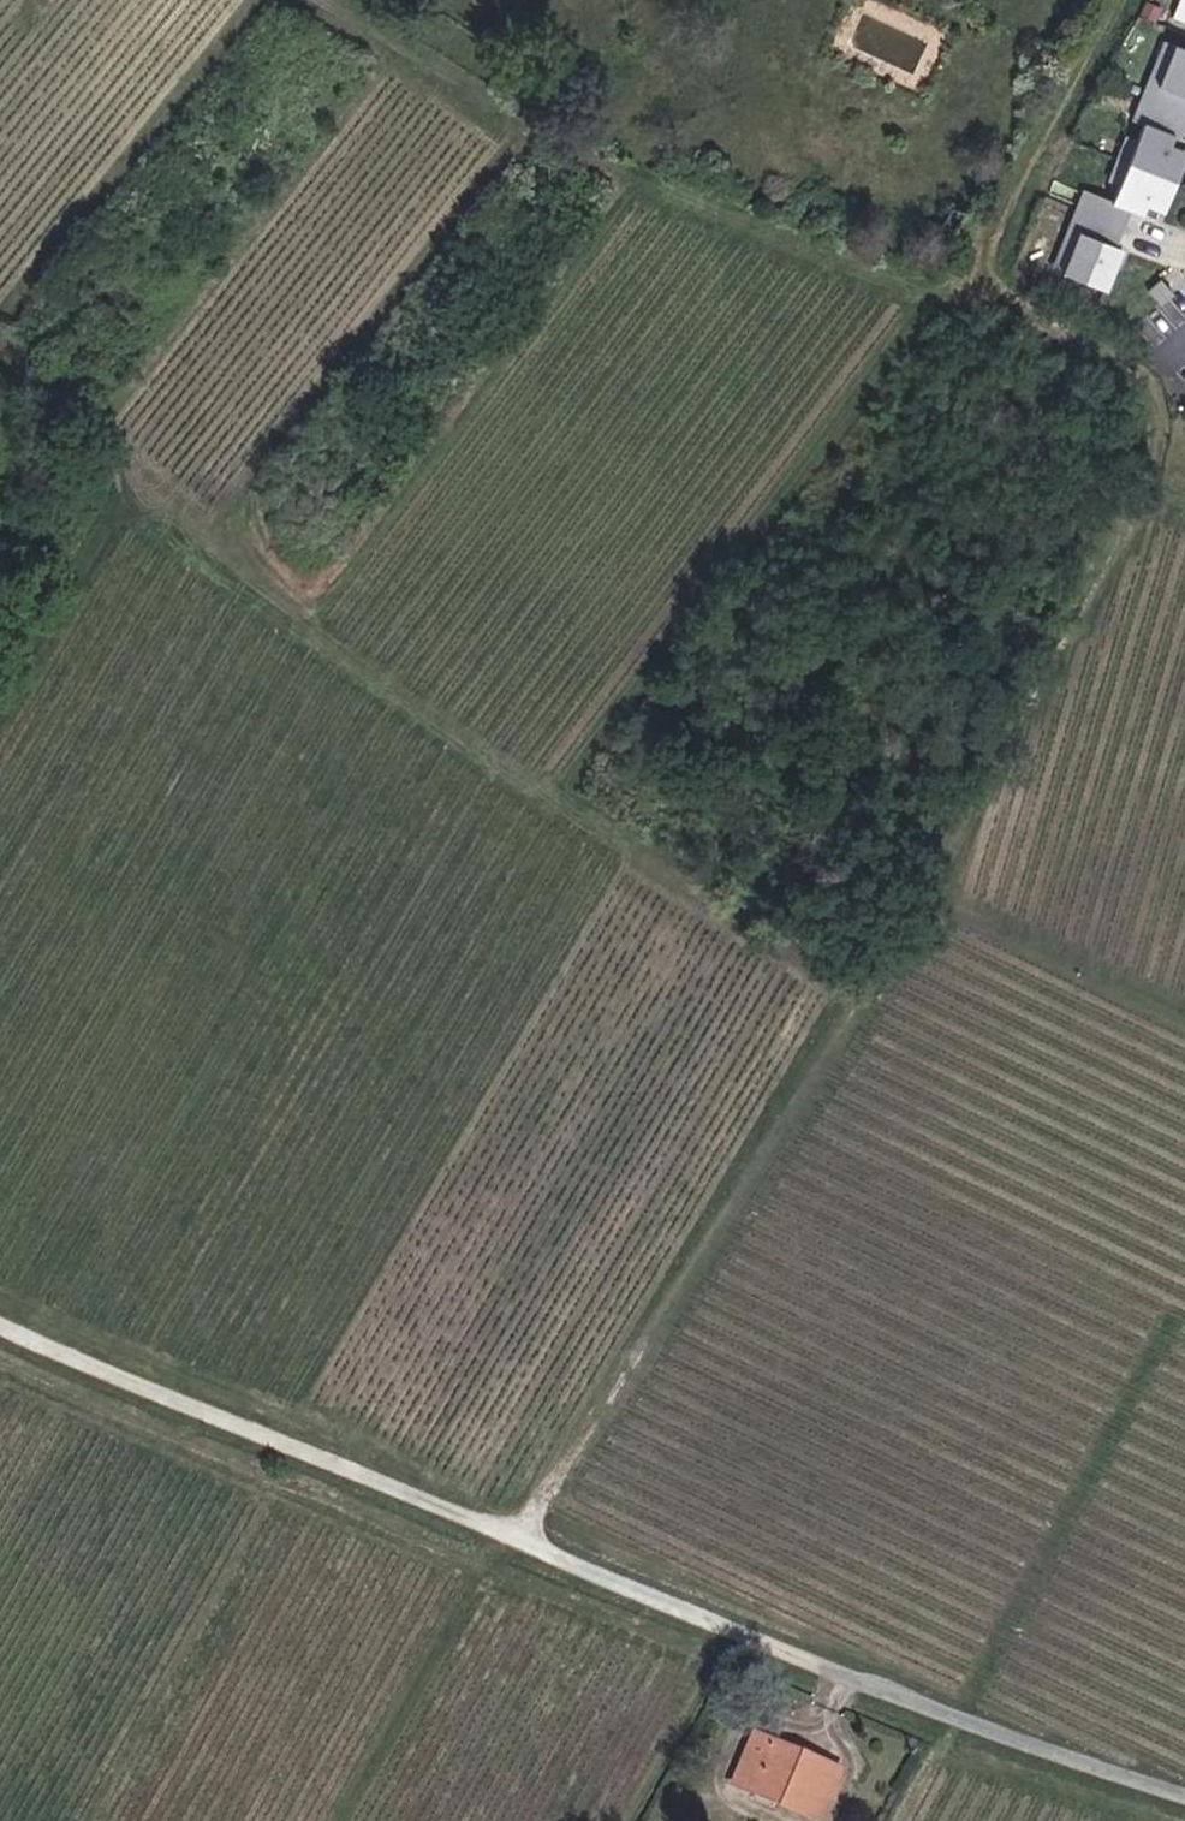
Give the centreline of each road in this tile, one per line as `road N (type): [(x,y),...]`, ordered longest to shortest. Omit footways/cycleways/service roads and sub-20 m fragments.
road 1 (track): [(516,1539),(911,892),(1184,365)]
road 2 (unclassified): [(0,1326),(884,1692),(1184,1796)]
road 3 (track): [(1184,360),(981,246),(1109,0)]

